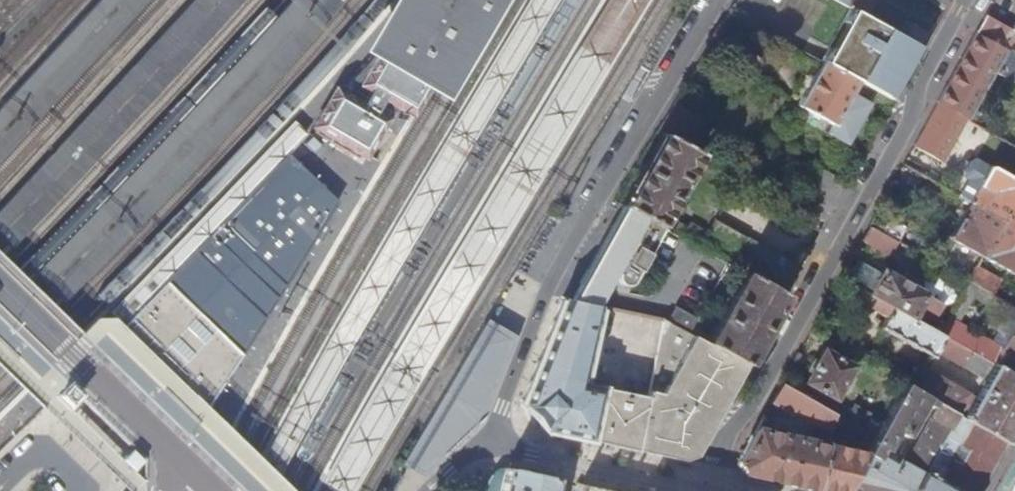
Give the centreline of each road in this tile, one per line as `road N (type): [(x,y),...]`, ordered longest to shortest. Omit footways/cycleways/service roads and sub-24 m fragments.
road 1 (residential): [(704,486),(909,123),(917,86),(965,0)]
road 2 (unclassified): [(490,435),(551,283),(717,0)]
road 3 (tertiary): [(0,285),(195,476)]
road 4 (residential): [(704,486),(490,435)]

